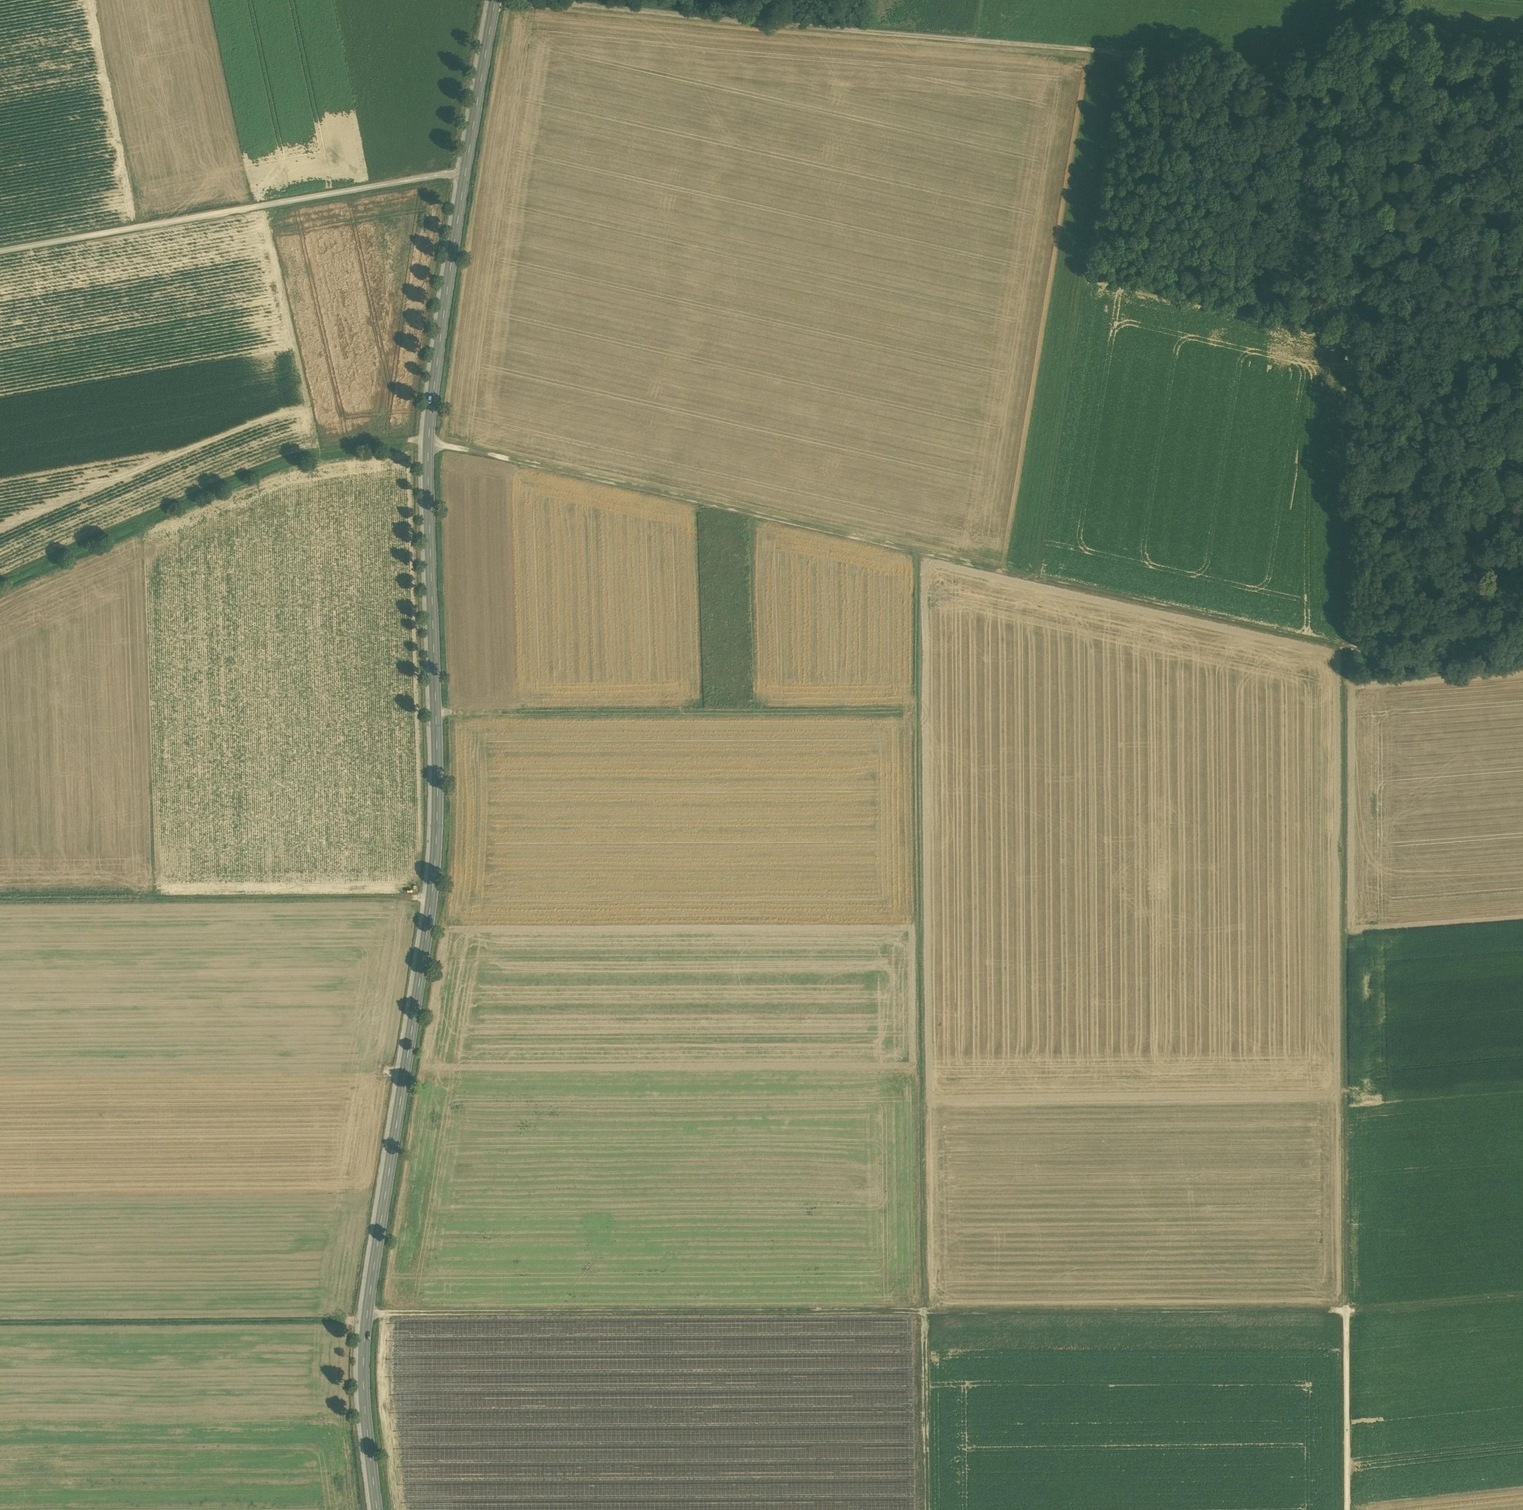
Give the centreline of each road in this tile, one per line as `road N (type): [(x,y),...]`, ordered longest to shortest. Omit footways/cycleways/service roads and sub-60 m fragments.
road 1 (track): [(359,1313),(924,1311),(917,710),(435,714)]
road 2 (secondary): [(495,0),(431,395),(436,845),(367,1314),(365,1413),(377,1509)]
road 3 (track): [(1344,646),(1354,1028),(1346,1310),(924,1311),(926,1509)]
road 4 (track): [(0,592),(211,498),(262,468),(301,454),(419,440),(927,559),(917,710)]
road 5 (track): [(1120,52),(1336,65),(1355,303),(1344,646)]
road 6 (track): [(927,559),(1048,586),(1095,289),(1120,52)]
road 7 (track): [(1120,52),(540,0)]
road 8 (track): [(465,172),(0,251)]
road 9 (track): [(0,902),(432,897)]
road 10 (track): [(1522,1295),(1346,1310),(1347,1509)]
road 11 (track): [(1344,646),(1048,586)]
road 12 (track): [(1522,663),(1453,670),(1344,646)]

